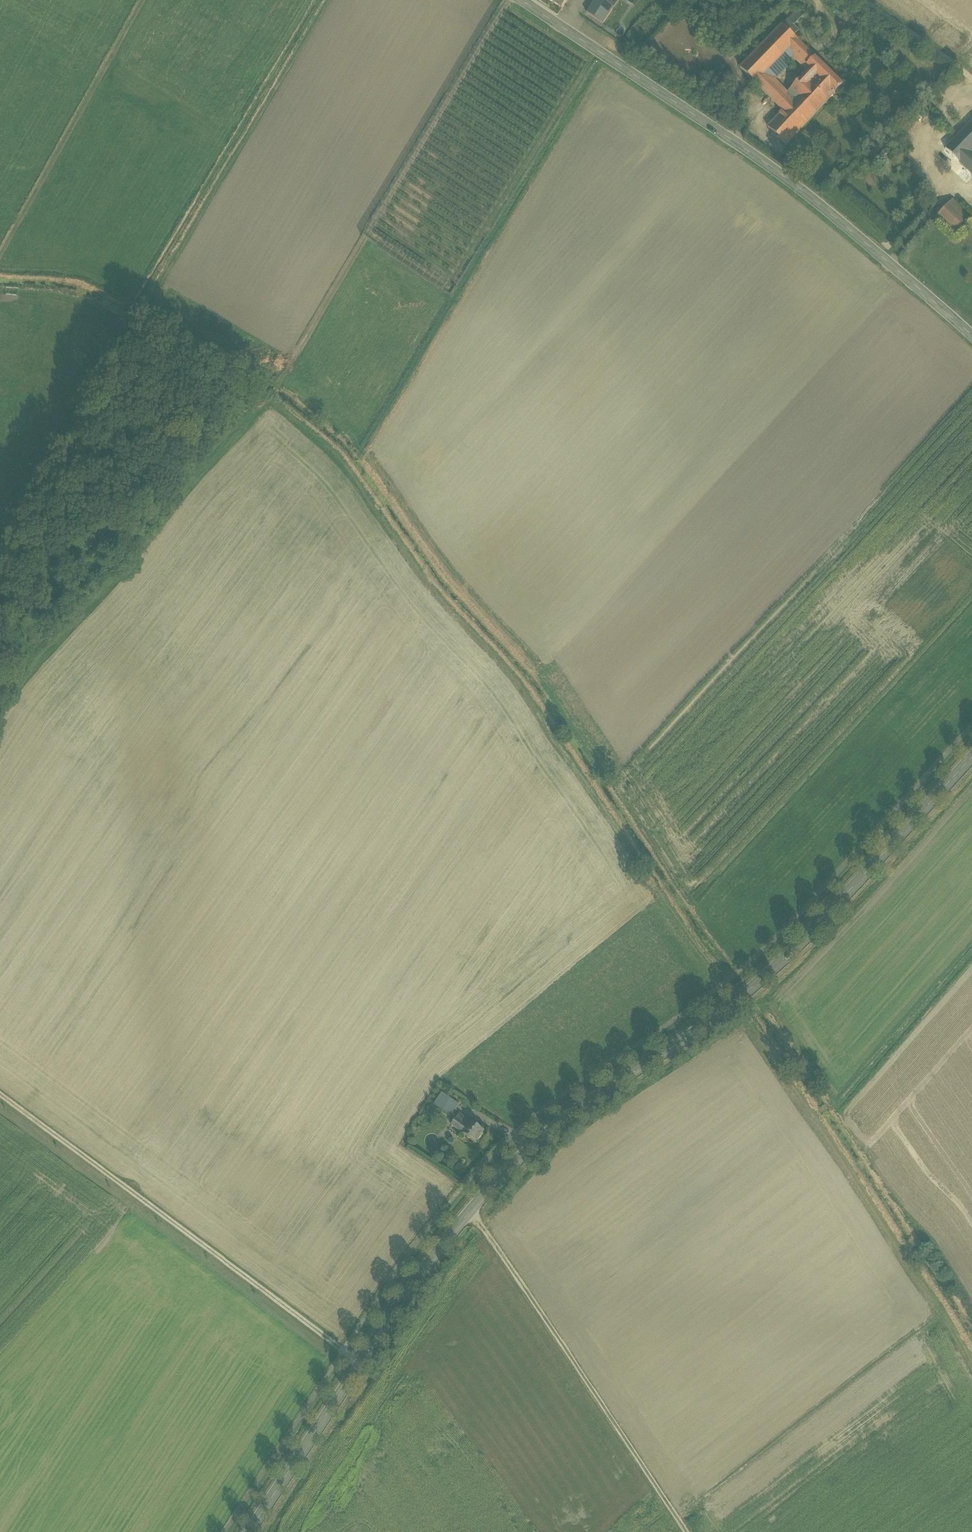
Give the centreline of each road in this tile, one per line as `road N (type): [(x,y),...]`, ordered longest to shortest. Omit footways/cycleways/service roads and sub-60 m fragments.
road 1 (tertiary): [(249,1531),(471,1211),(545,1137),(762,980),(971,758)]
road 2 (tertiary): [(971,336),(730,140),(519,0)]
road 3 (track): [(0,1093),(361,1361)]
road 4 (unclassified): [(971,80),(860,0)]

